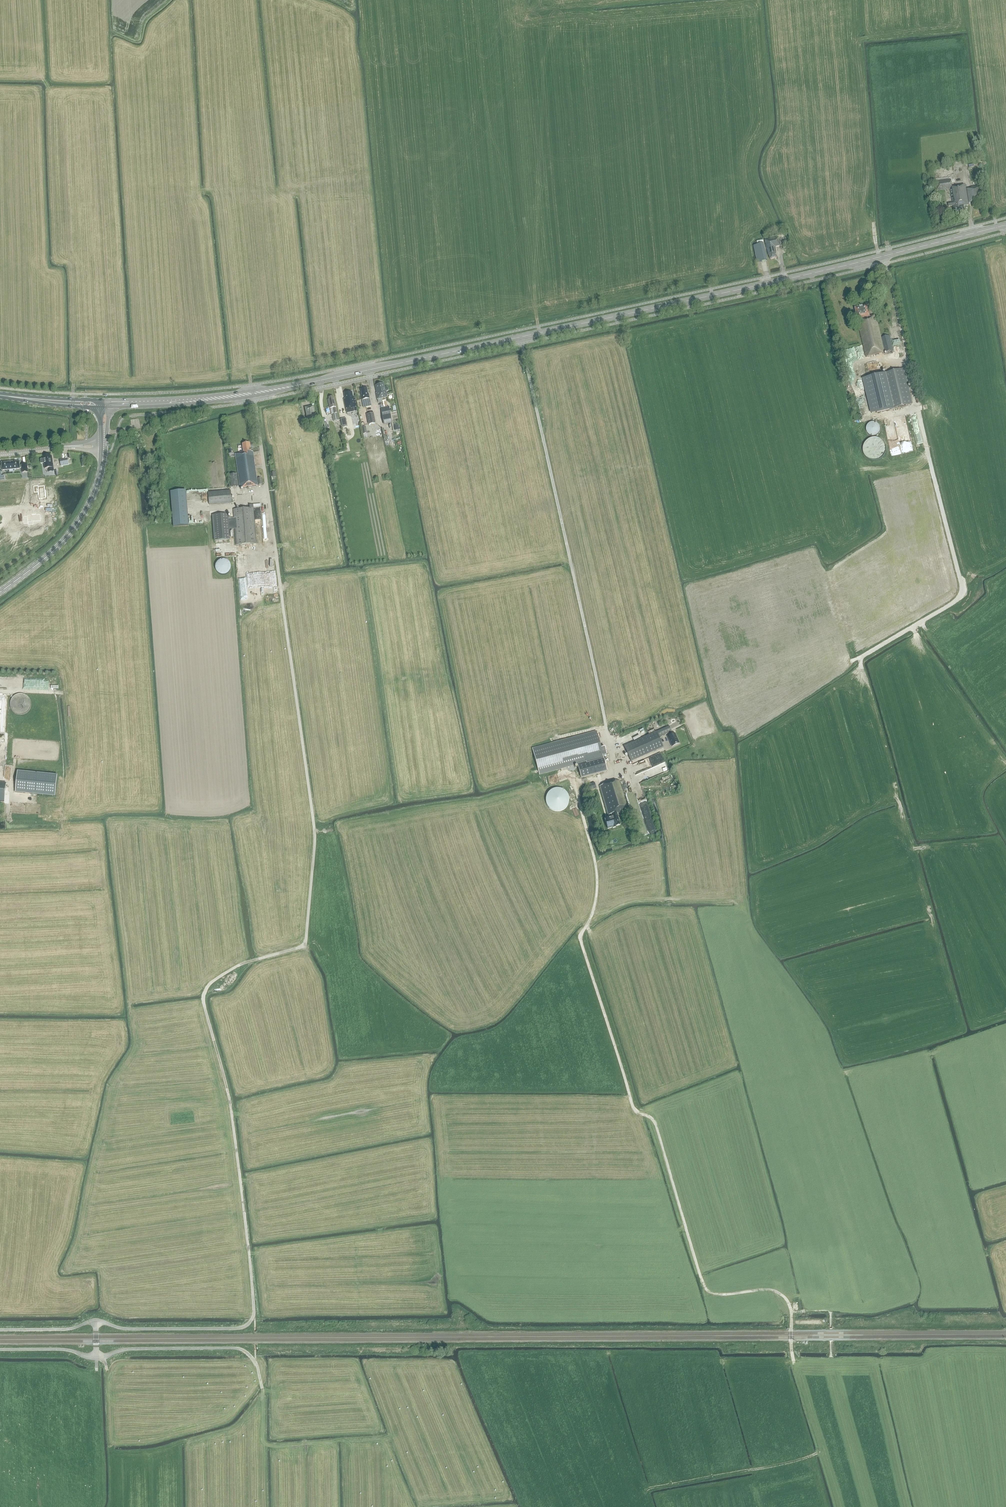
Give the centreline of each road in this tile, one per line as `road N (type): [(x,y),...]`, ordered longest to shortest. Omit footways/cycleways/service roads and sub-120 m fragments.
road 1 (primary): [(1005,225),(393,365)]
road 2 (primary): [(109,403),(246,395),(393,365)]
road 3 (primary): [(0,592),(80,520),(103,450)]

